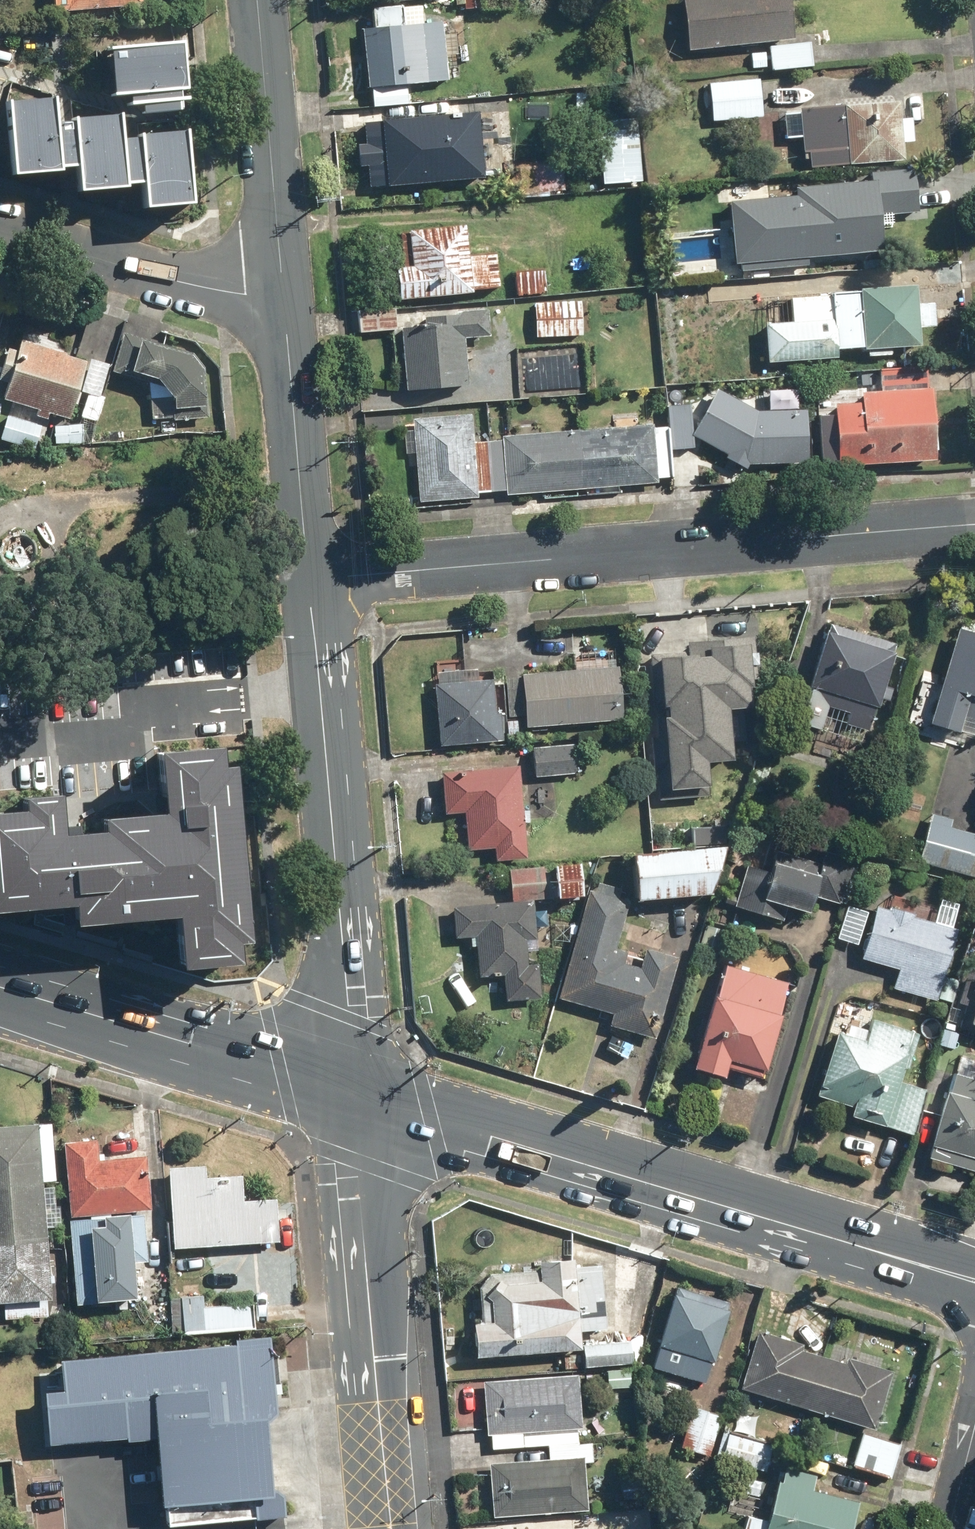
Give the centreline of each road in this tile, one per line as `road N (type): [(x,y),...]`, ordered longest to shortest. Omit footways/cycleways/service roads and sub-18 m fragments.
road 1 (residential): [(974,522),(307,577)]
road 2 (primary): [(356,1098),(974,1279)]
road 3 (secondary): [(356,1098),(307,577)]
road 4 (secondary): [(392,1528),(356,1098)]
road 5 (primary): [(0,991),(356,1098)]
road 6 (secondary): [(283,292),(257,0)]
road 7 (residential): [(0,229),(216,291),(283,292)]
road 8 (secondary): [(307,577),(283,292)]

